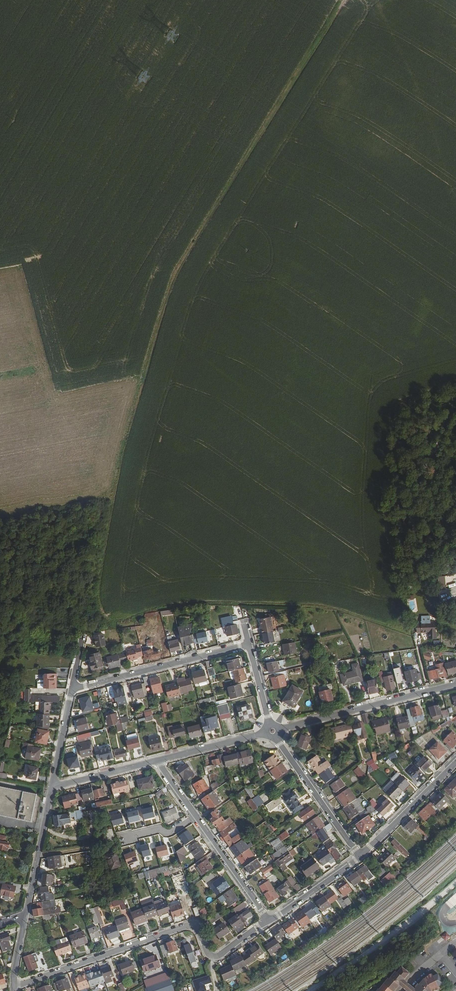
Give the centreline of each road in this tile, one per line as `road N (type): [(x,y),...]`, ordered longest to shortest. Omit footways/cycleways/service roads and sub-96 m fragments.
road 1 (residential): [(14,986),(192,925),(208,953),(219,955),(268,921)]
road 2 (residential): [(73,691),(250,646)]
road 3 (residential): [(455,685),(279,729)]
road 4 (track): [(312,990),(396,935),(455,881)]
road 5 (residential): [(361,857),(276,736)]
road 6 (residential): [(361,857),(455,762)]
road 7 (residential): [(194,814),(268,921)]
road 8 (residential): [(25,915),(53,788)]

